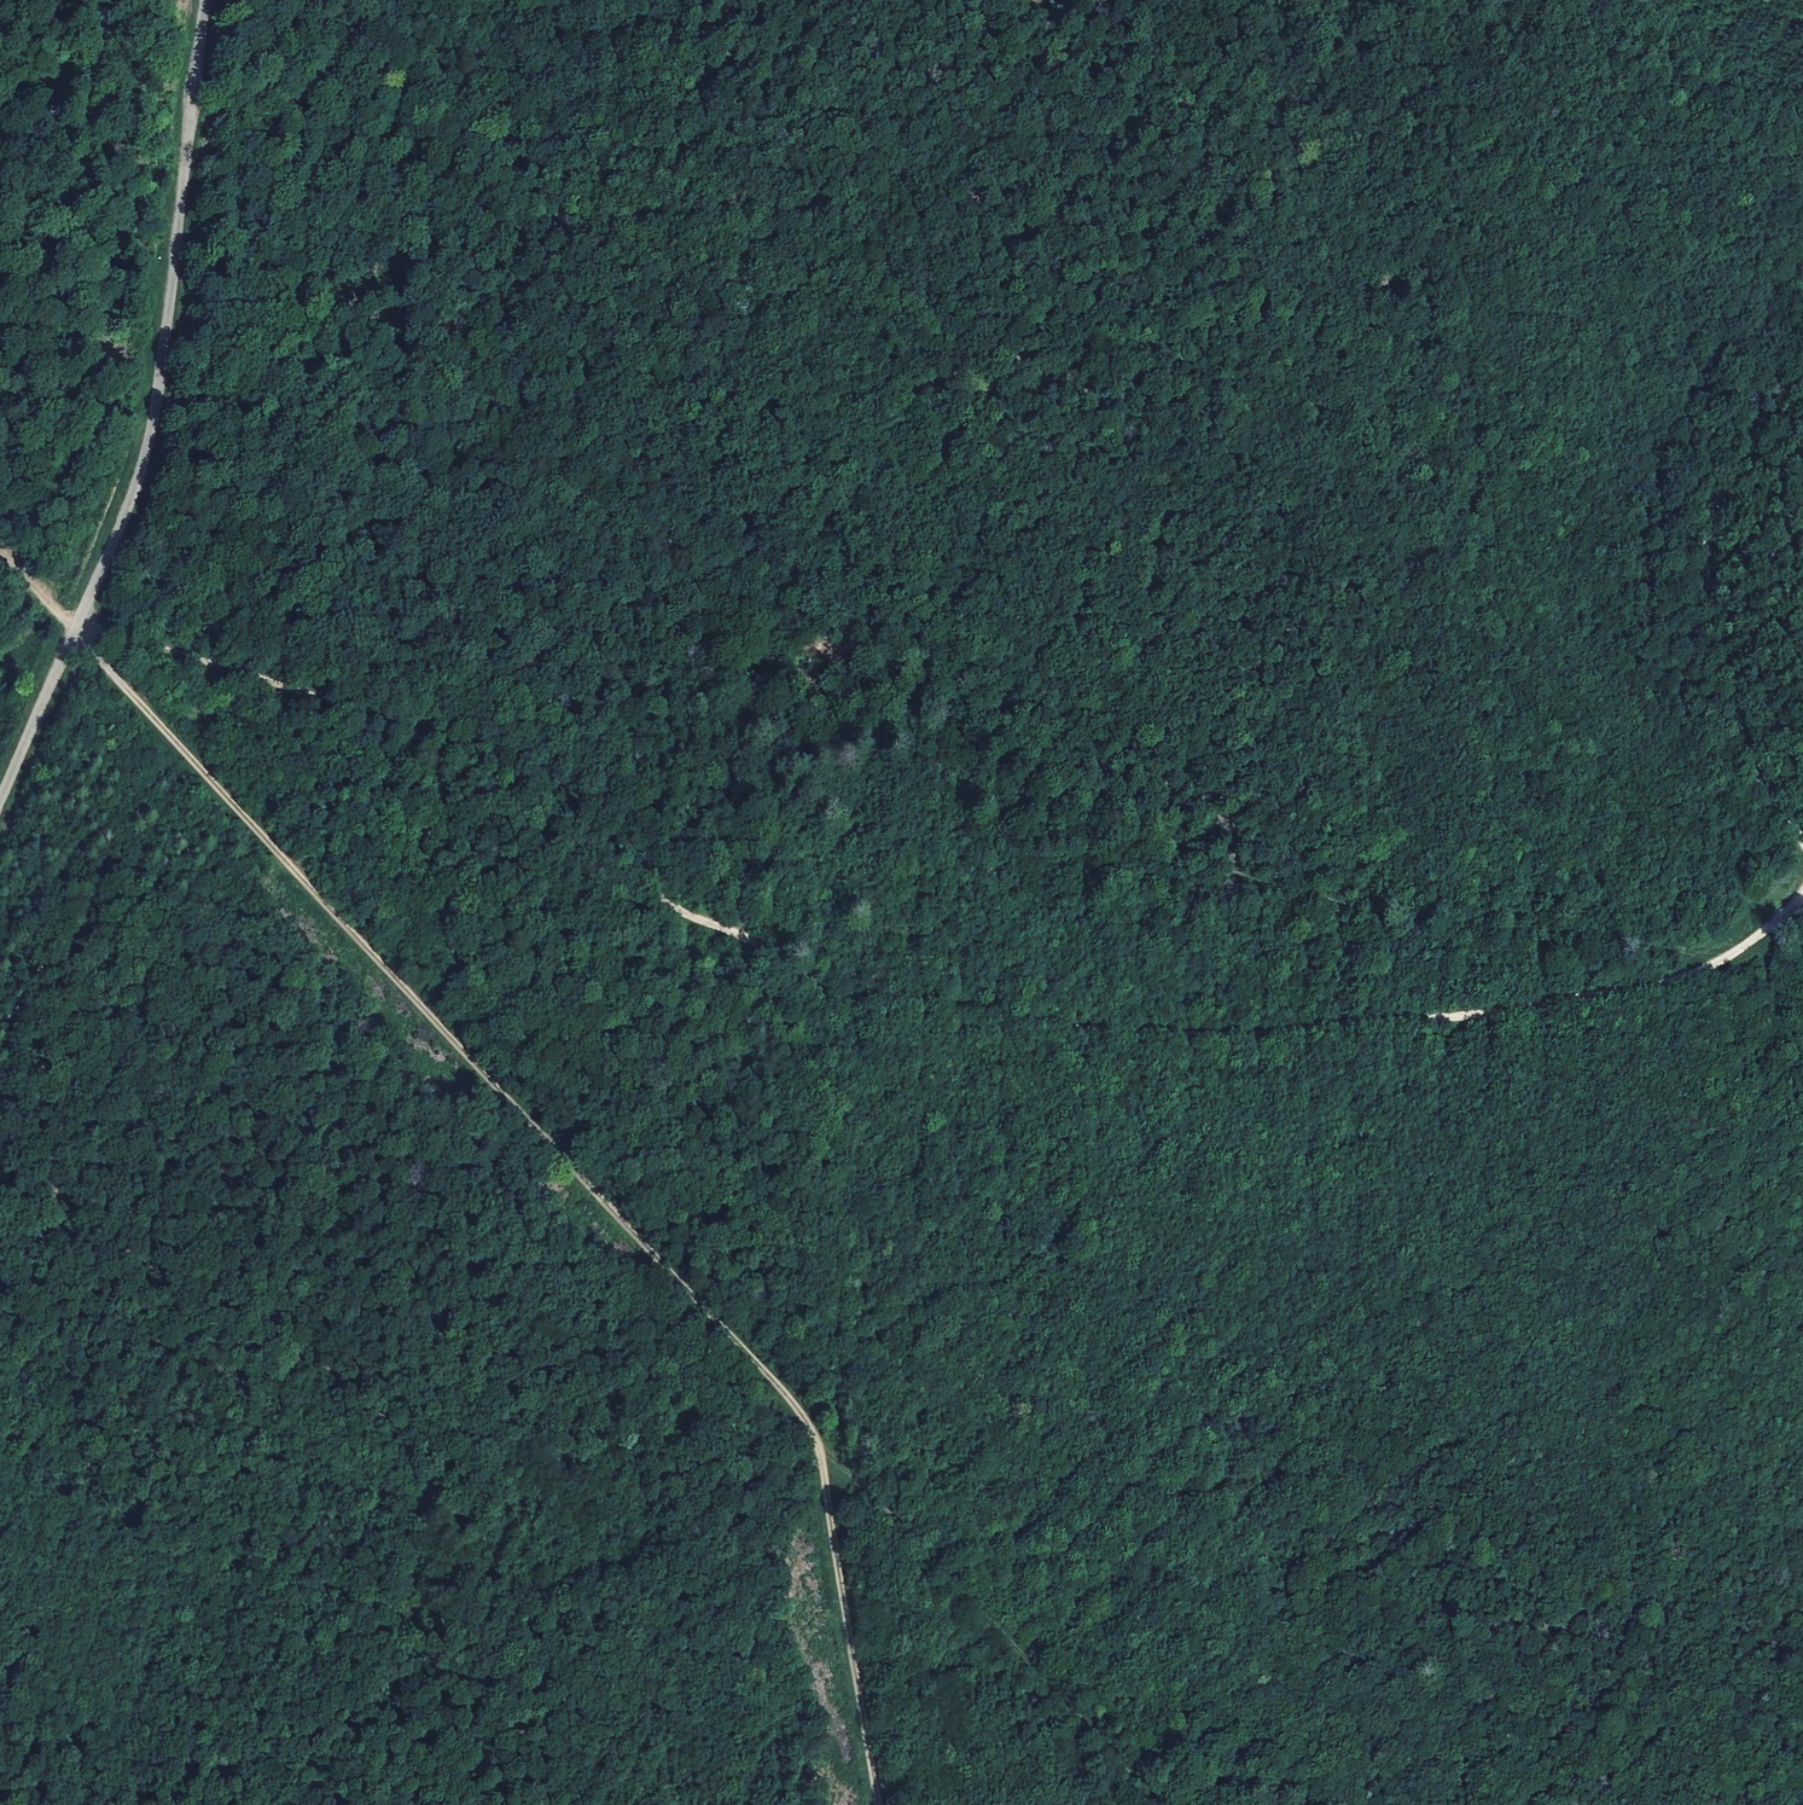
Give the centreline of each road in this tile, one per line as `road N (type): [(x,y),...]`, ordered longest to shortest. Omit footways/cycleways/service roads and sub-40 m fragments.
road 1 (track): [(91,623),(567,795),(723,930),(872,998),(965,998),(1122,1025),(1259,1035),(1508,1010),(1697,976),(1802,905)]
road 2 (track): [(779,1386),(0,555)]
road 3 (unclassified): [(205,0),(173,294),(144,463),(91,623),(76,635),(0,806)]
road 4 (track): [(1802,842),(1778,812),(1740,737),(1706,574),(1754,445),(1802,390)]
road 5 (track): [(873,1804),(823,1484),(779,1386)]

